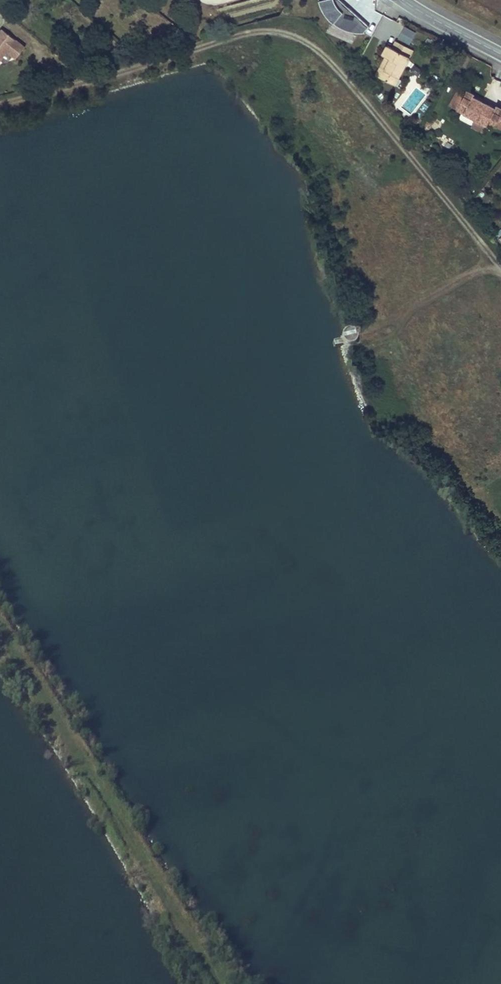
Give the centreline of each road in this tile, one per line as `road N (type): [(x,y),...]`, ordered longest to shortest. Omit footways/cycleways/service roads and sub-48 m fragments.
road 1 (track): [(0,101),(286,30),(319,46),(500,268)]
road 2 (track): [(0,635),(218,983)]

